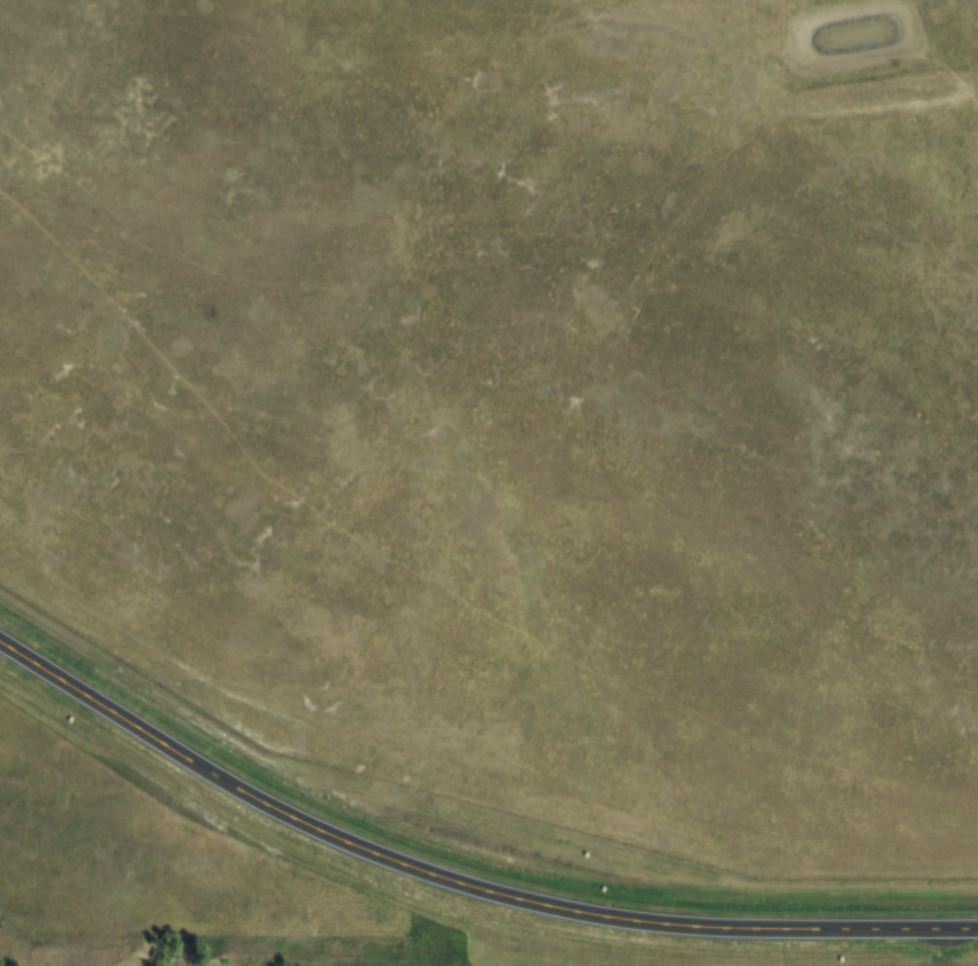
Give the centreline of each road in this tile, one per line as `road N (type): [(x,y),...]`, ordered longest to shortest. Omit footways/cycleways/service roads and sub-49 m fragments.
road 1 (tertiary): [(0,643),(274,811),(469,893),(613,926),(674,931),(977,932)]

